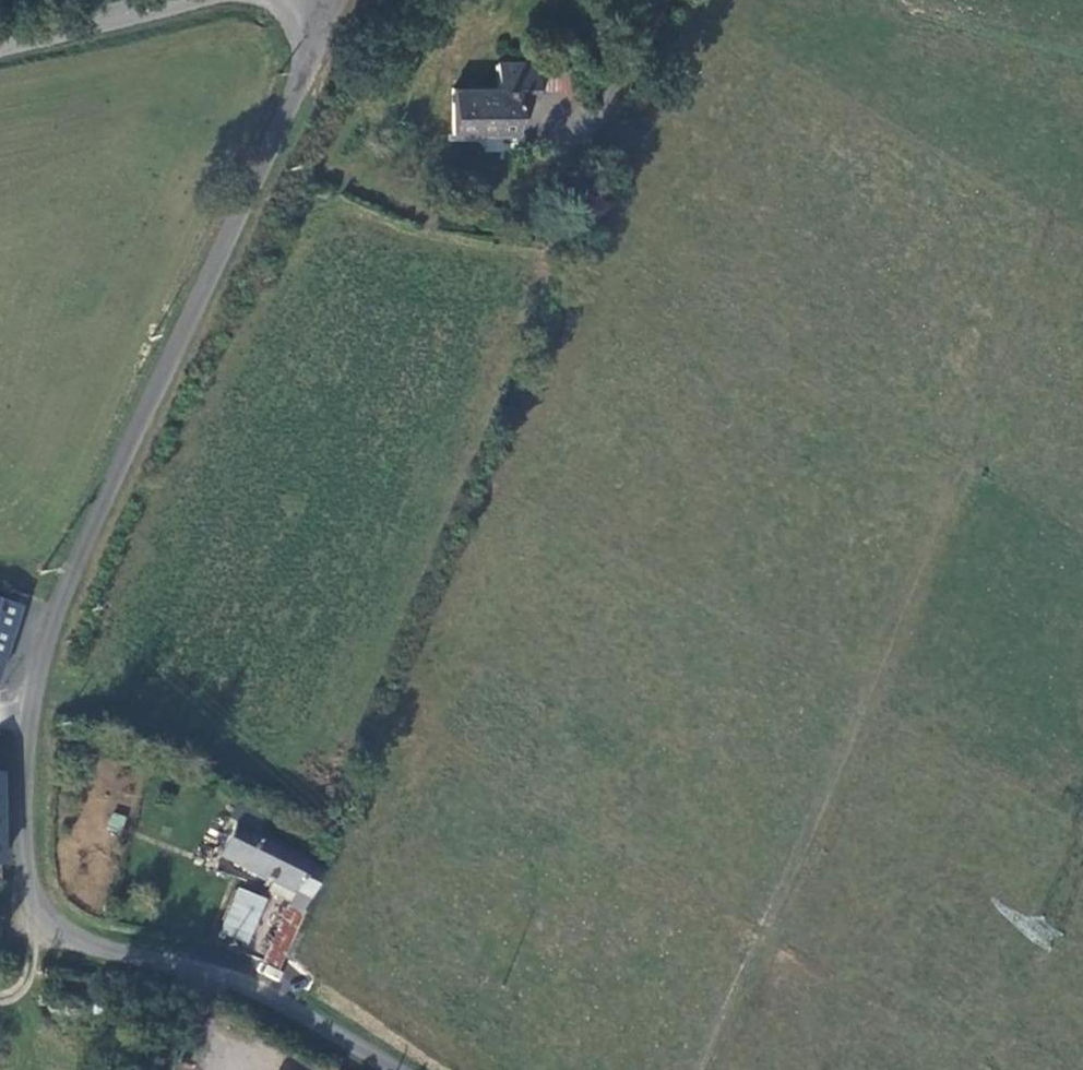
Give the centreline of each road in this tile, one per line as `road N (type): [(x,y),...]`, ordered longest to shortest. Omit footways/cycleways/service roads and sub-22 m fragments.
road 1 (unclassified): [(317,0),(299,72),(263,158),(51,622),(23,808),(32,891),(55,928),(91,951),(278,1003),(393,1069)]
road 2 (tertiary): [(0,49),(172,0)]

